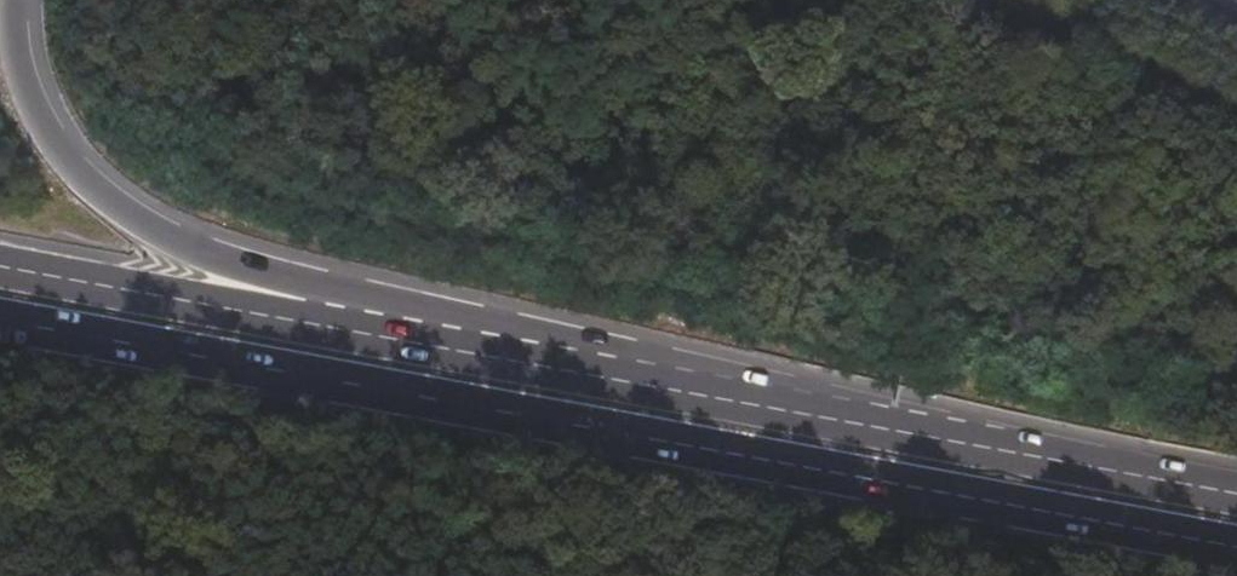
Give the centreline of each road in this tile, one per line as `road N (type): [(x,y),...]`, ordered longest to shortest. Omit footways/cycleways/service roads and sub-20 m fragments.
road 1 (trunk): [(0,323),(673,450),(1236,545)]
road 2 (trunk): [(1236,494),(341,328)]
road 3 (trunk): [(341,328),(310,285),(232,267),(131,218),(87,180),(44,129),(27,81),(17,0)]
road 4 (trunk): [(341,328),(0,266)]

